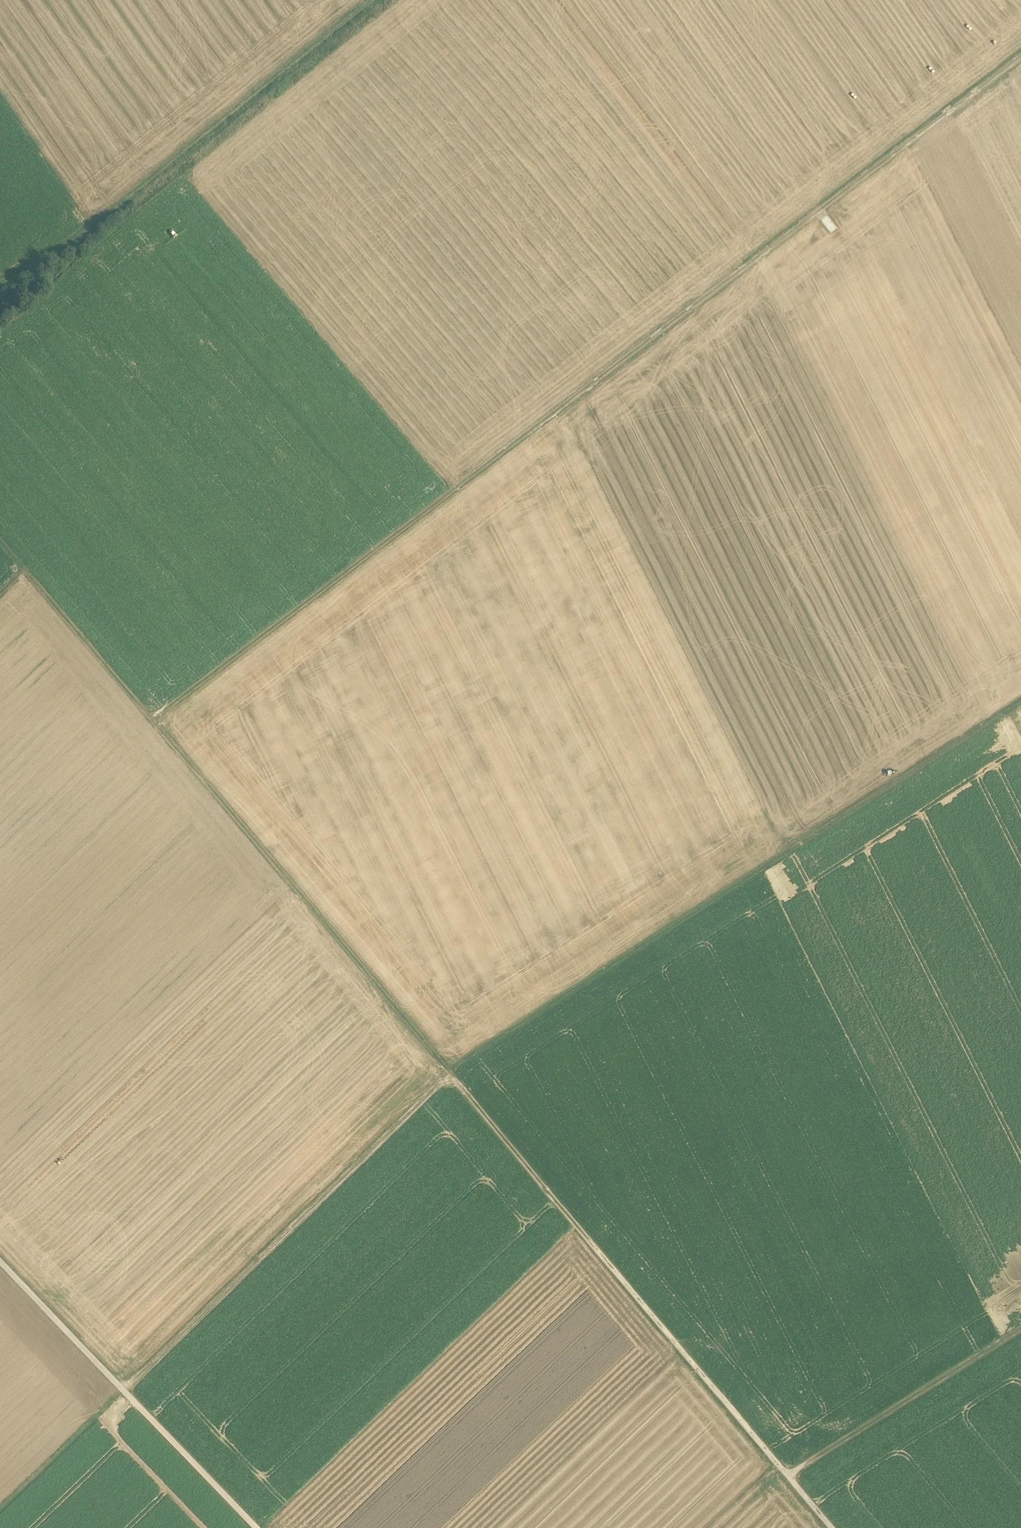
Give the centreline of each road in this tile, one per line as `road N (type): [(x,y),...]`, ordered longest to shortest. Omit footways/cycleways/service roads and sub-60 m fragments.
road 1 (track): [(151,721),(1020,56)]
road 2 (track): [(450,1073),(0,539)]
road 3 (track): [(0,1507),(450,1073)]
road 4 (track): [(539,1013),(1020,702)]
road 5 (track): [(450,1073),(789,1476)]
road 6 (track): [(0,290),(113,212),(372,0)]
road 7 (track): [(257,1527),(0,1260)]
road 8 (track): [(1020,1329),(817,1456)]

